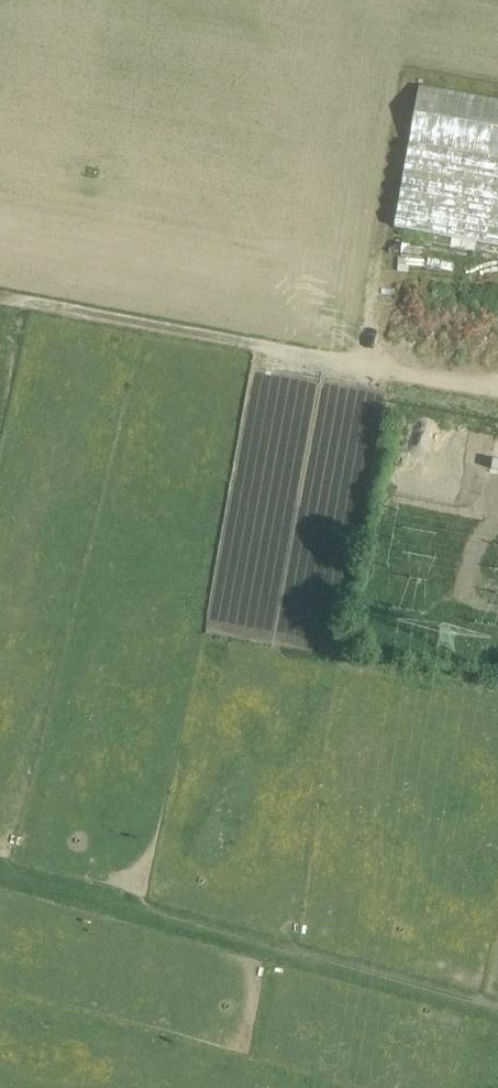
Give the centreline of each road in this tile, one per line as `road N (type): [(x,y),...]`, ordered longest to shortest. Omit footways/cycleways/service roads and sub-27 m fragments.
road 1 (track): [(497,400),(276,357)]

